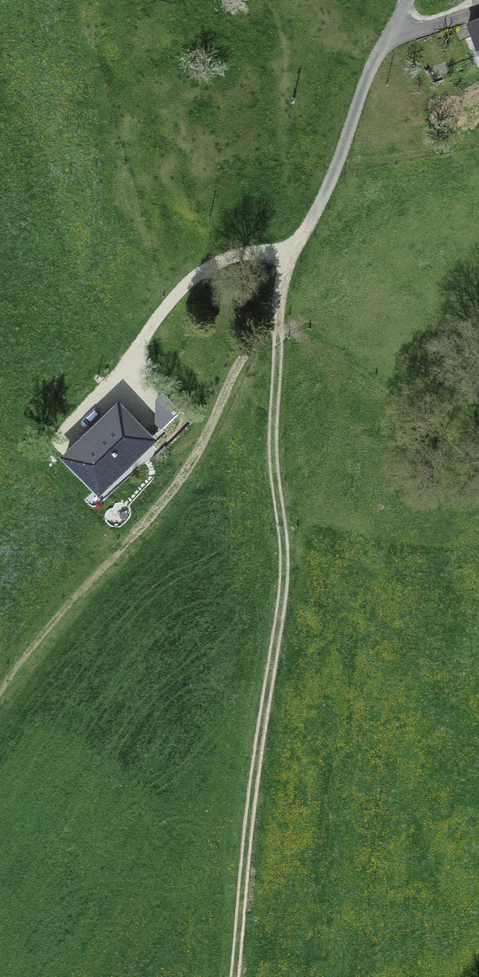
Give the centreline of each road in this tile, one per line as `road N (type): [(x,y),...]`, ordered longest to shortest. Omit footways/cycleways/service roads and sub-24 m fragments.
road 1 (track): [(266,326),(278,558),(247,680),(234,976)]
road 2 (track): [(266,326),(173,484),(0,688)]
road 3 (track): [(405,0),(266,326)]
road 4 (track): [(288,262),(256,253),(219,263),(170,301),(116,377)]

